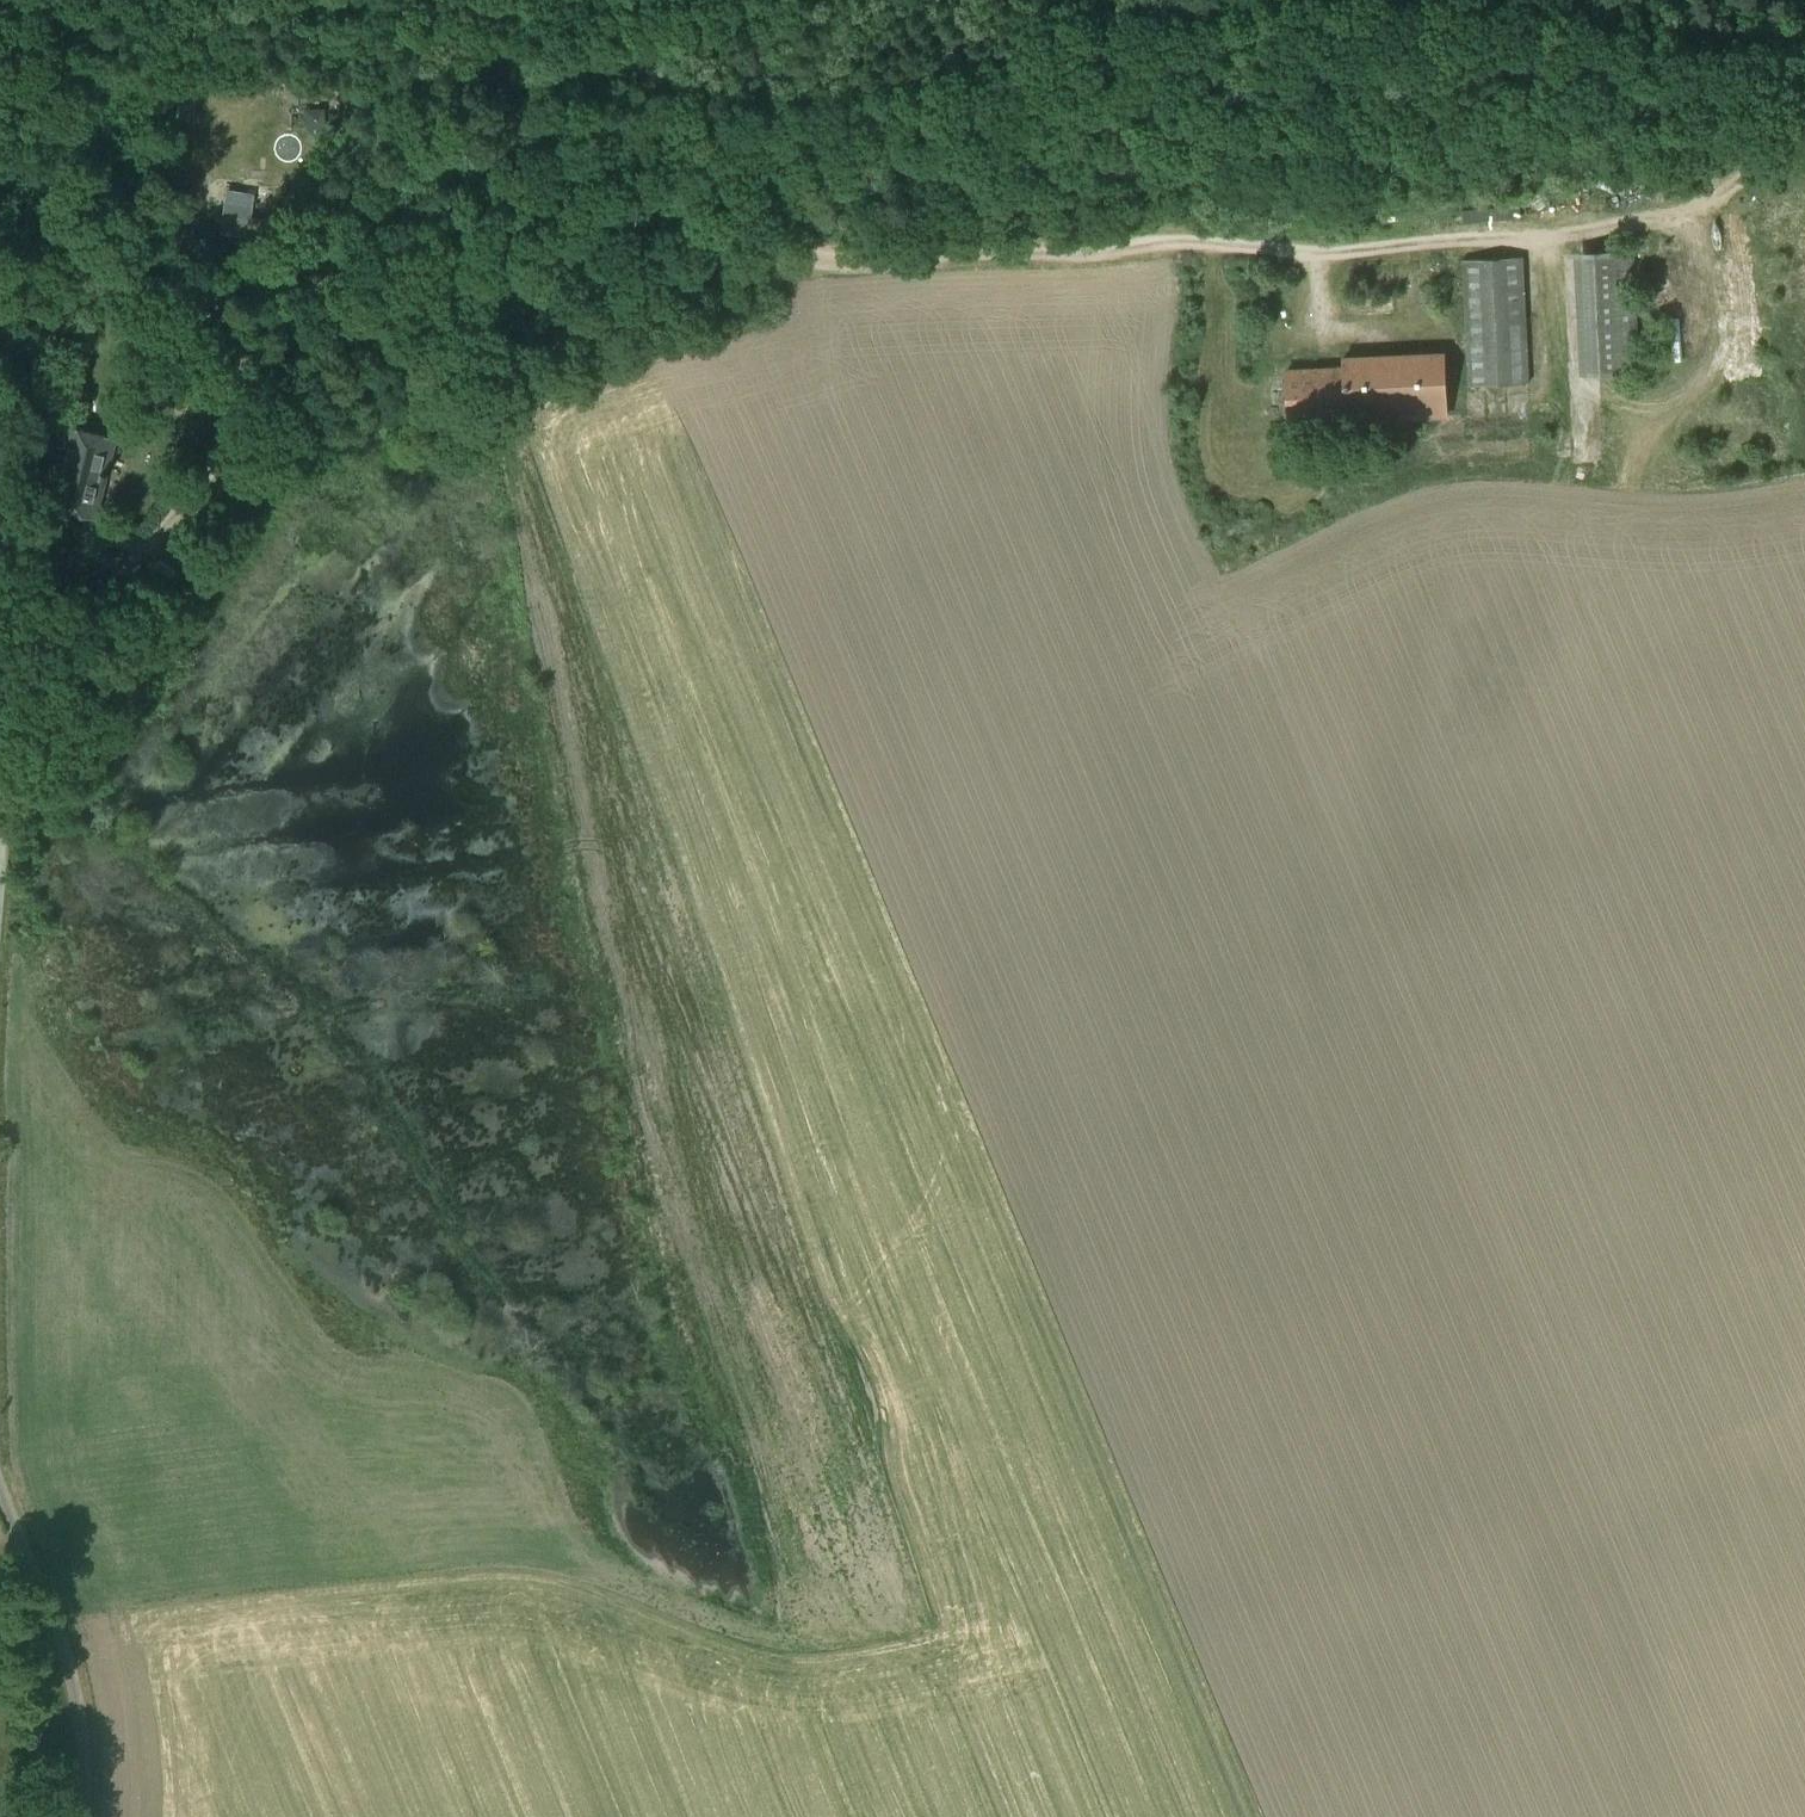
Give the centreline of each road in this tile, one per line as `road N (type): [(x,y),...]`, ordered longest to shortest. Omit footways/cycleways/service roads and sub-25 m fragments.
road 1 (residential): [(0,818),(4,787),(35,713),(123,568),(293,378)]

